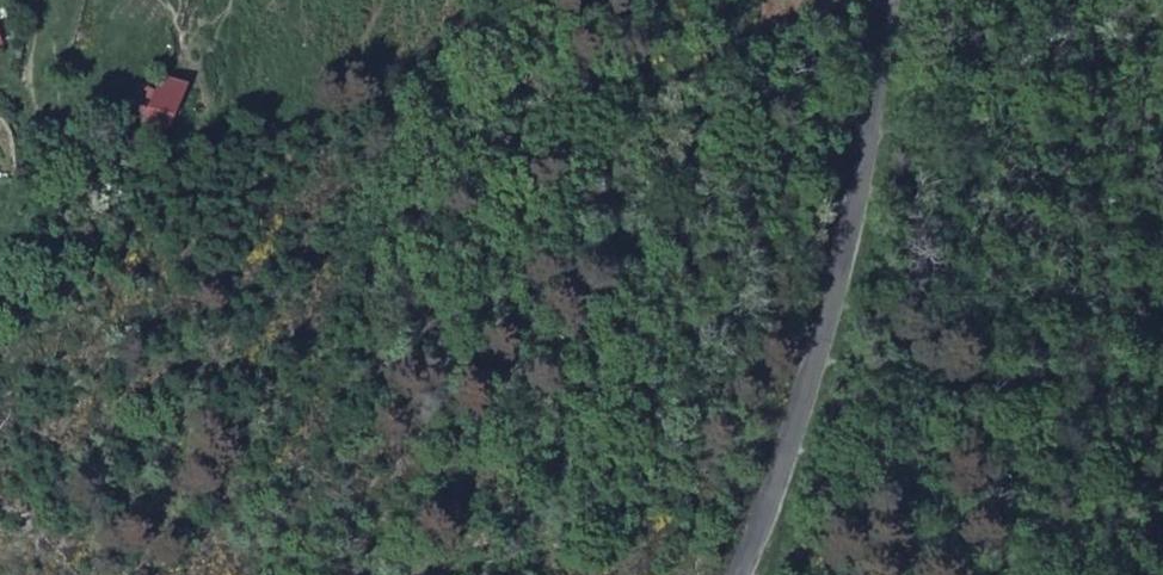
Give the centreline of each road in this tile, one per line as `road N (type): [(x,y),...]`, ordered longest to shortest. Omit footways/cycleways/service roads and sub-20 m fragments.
road 1 (secondary): [(889,0),(836,288),(775,491),(738,574)]

